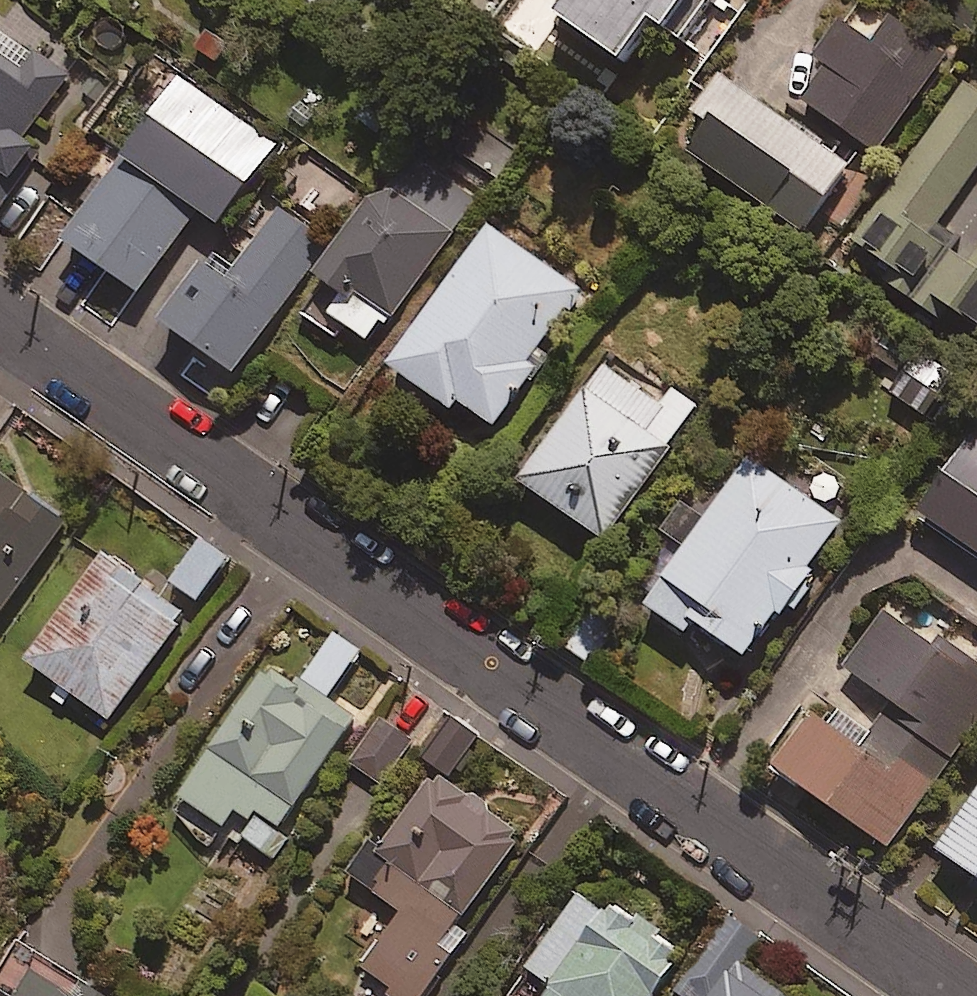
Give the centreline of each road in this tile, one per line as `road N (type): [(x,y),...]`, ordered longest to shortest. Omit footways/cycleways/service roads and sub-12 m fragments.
road 1 (residential): [(957,995),(0,318)]

